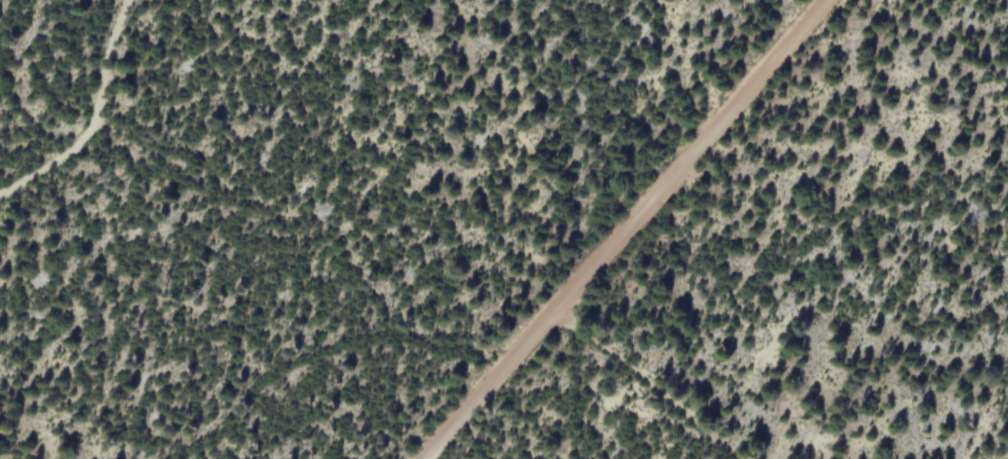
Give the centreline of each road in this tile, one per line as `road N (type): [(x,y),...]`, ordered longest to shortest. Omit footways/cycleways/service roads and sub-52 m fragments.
road 1 (residential): [(825,0),(422,458)]
road 2 (track): [(0,195),(75,147),(90,128),(127,0)]
road 3 (track): [(552,312),(739,458)]

